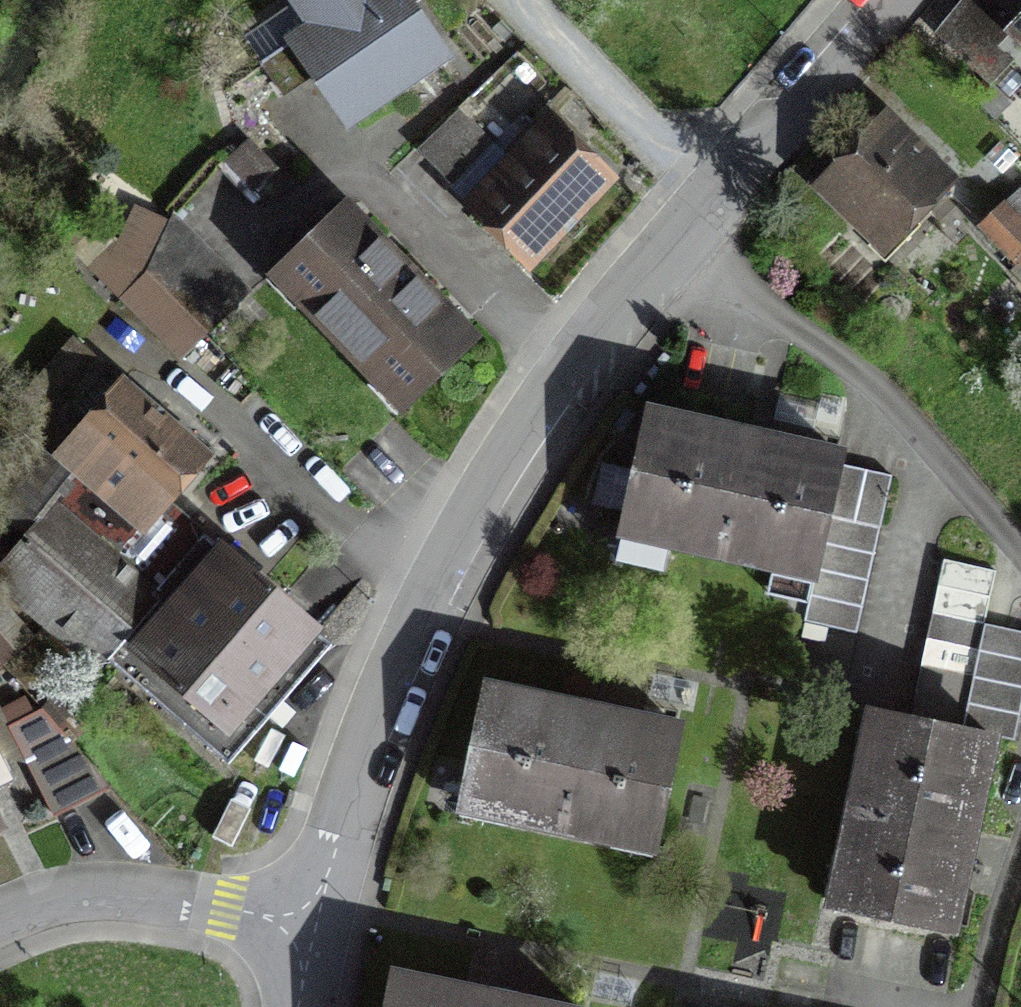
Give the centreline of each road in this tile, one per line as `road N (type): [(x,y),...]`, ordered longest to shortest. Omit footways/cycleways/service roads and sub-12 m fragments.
road 1 (residential): [(888,0),(566,372),(475,517),(397,666),(315,927)]
road 2 (unclassified): [(315,927),(118,895),(50,902),(0,918)]

